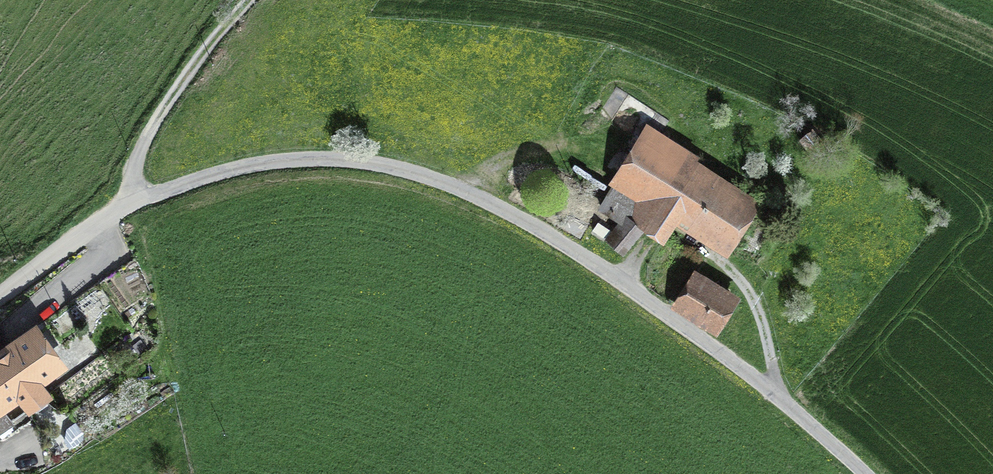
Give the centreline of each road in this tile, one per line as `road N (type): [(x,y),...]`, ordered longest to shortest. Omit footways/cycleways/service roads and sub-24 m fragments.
road 1 (unclassified): [(0,295),(64,241),(131,202),(271,162),(375,164),(457,188),(586,256),(743,369),(865,473)]
road 2 (track): [(131,202),(134,163),(166,102),(247,0)]
road 3 (track): [(779,399),(750,292),(680,234)]

